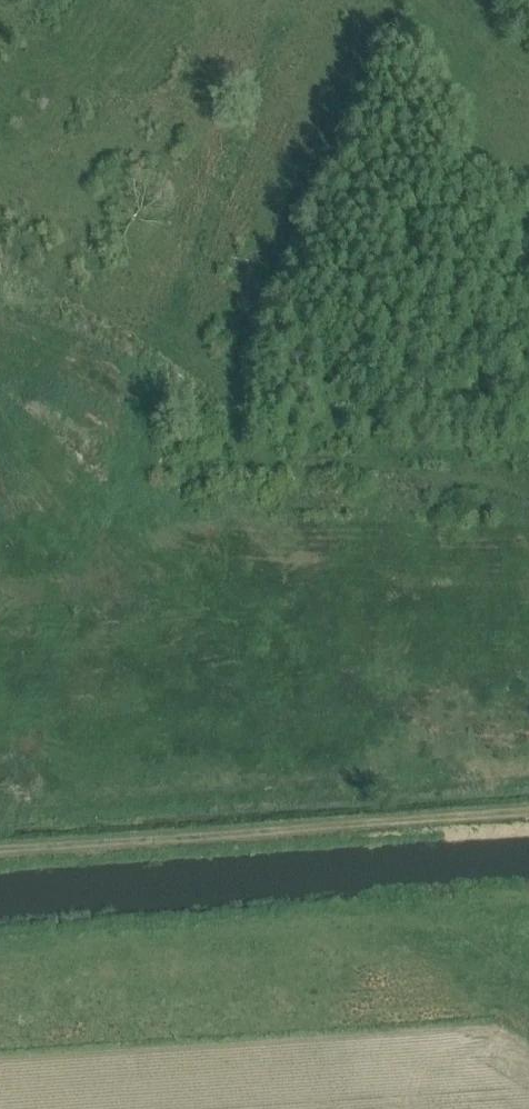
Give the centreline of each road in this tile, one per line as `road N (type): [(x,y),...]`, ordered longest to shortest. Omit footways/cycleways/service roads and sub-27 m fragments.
road 1 (track): [(0,846),(528,809)]

